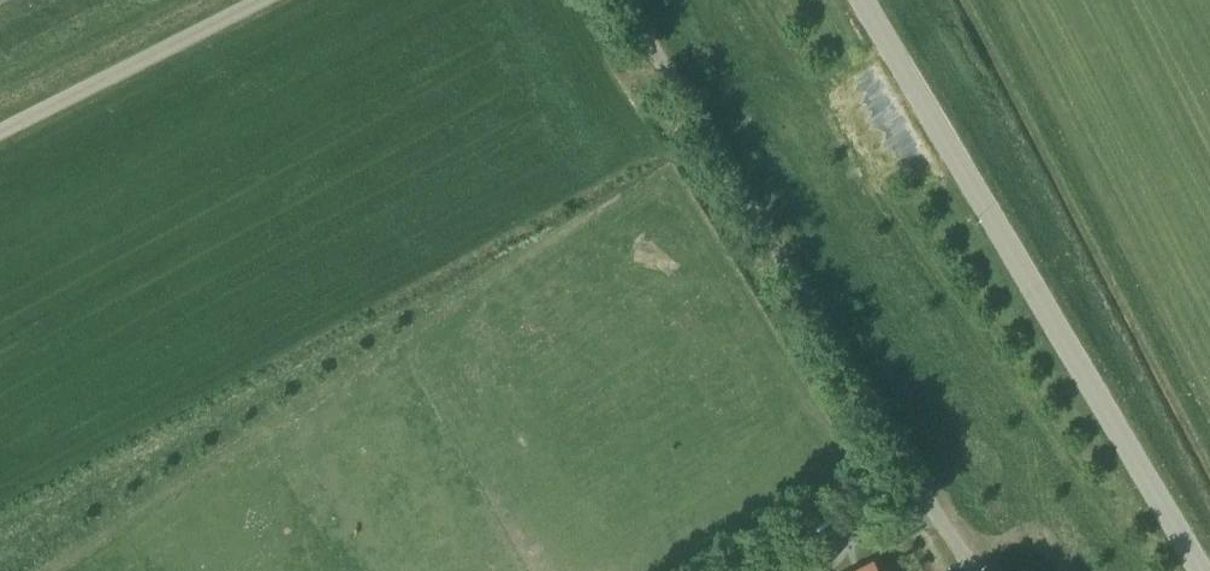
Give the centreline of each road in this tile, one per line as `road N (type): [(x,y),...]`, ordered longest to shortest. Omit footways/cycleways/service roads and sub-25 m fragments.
road 1 (unclassified): [(978,570),(906,466),(629,0)]
road 2 (unclassified): [(1202,570),(861,0)]
road 3 (unclassified): [(263,0),(0,131)]

